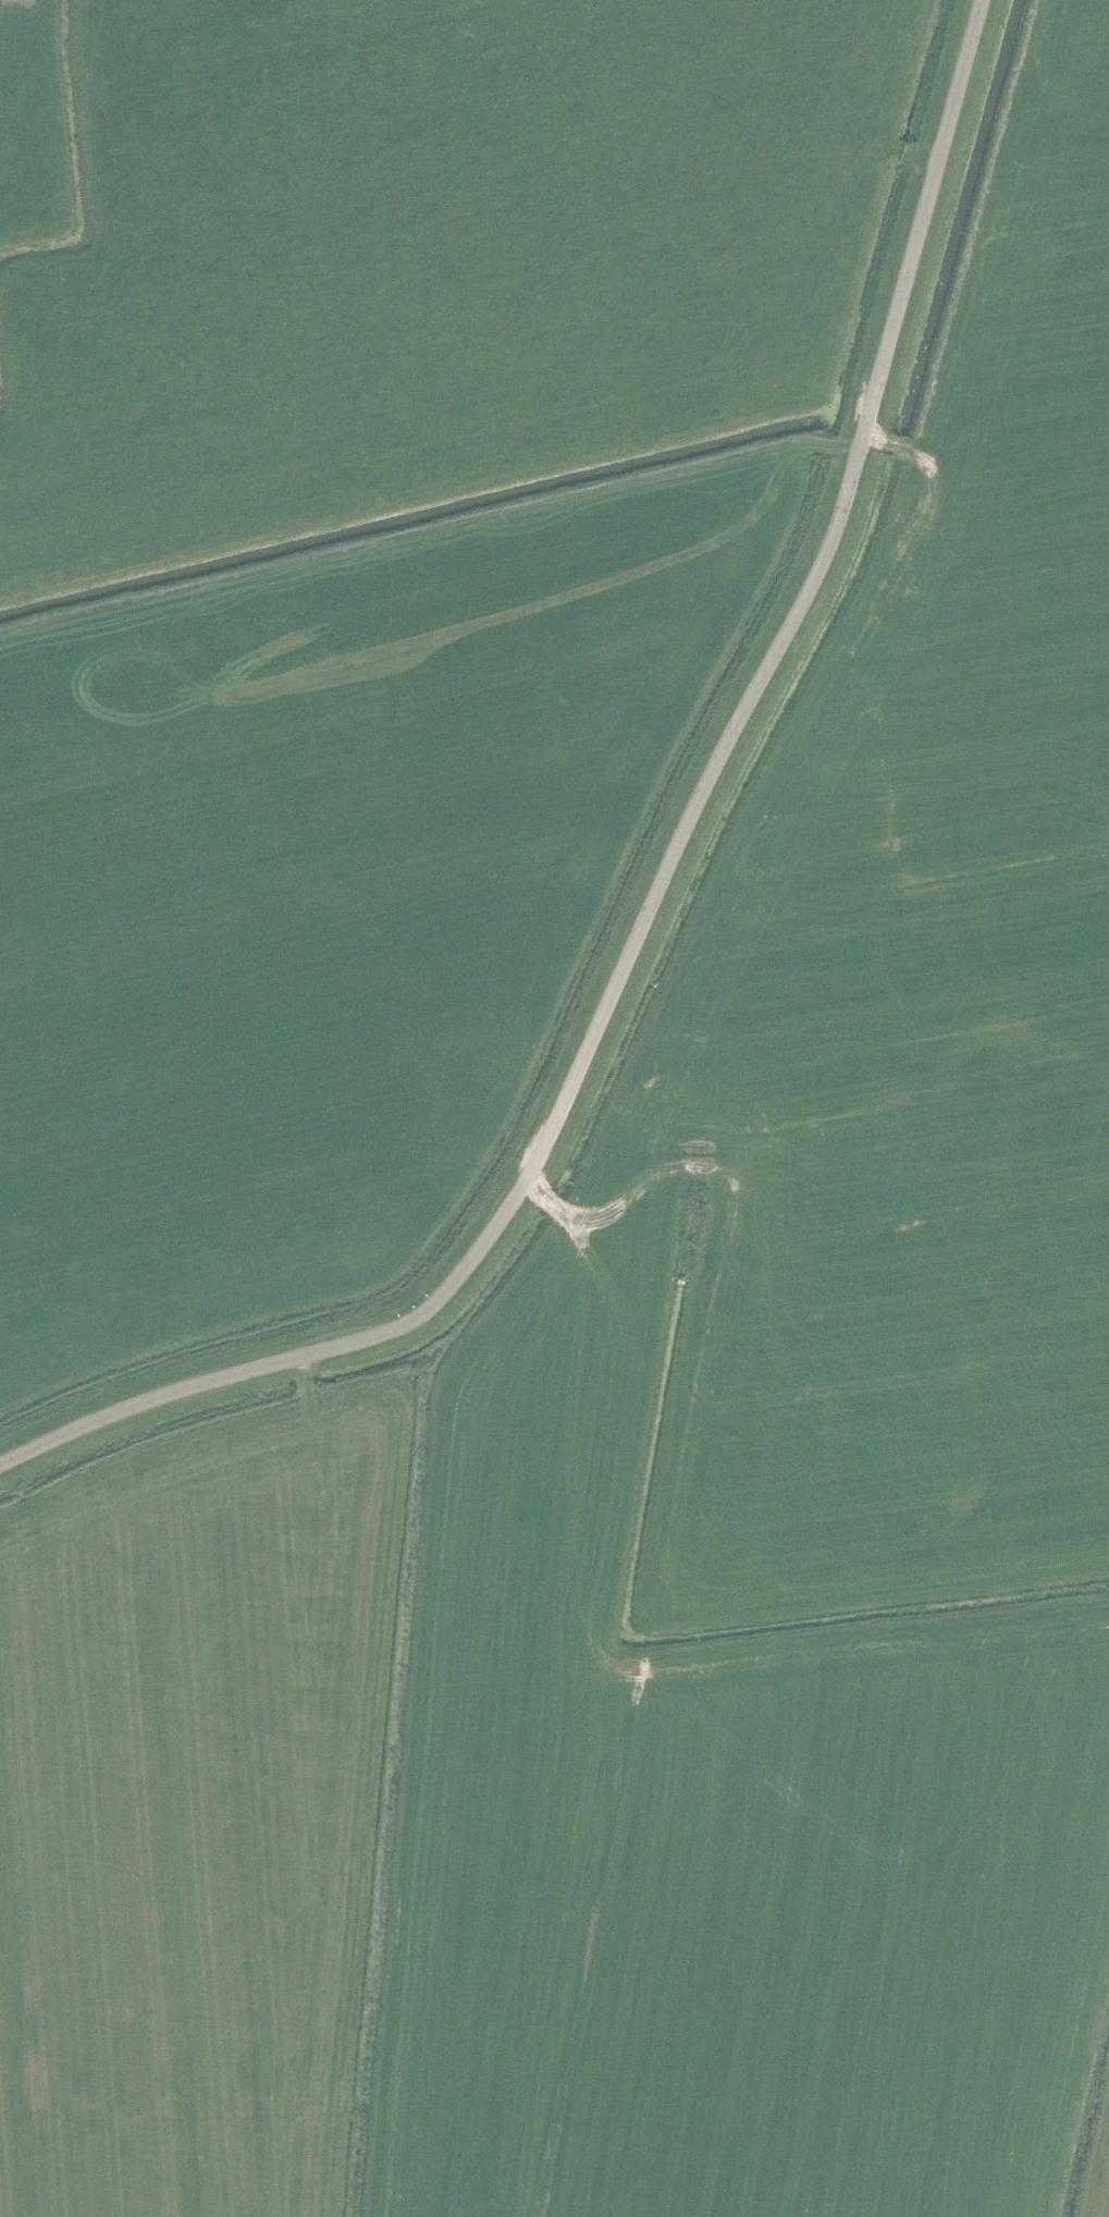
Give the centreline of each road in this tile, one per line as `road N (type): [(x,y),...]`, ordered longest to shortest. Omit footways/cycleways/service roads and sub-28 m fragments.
road 1 (unclassified): [(0,1465),(149,1400),(409,1322),(448,1291),(505,1214),(561,1109),(681,836),(836,531),(982,0)]

